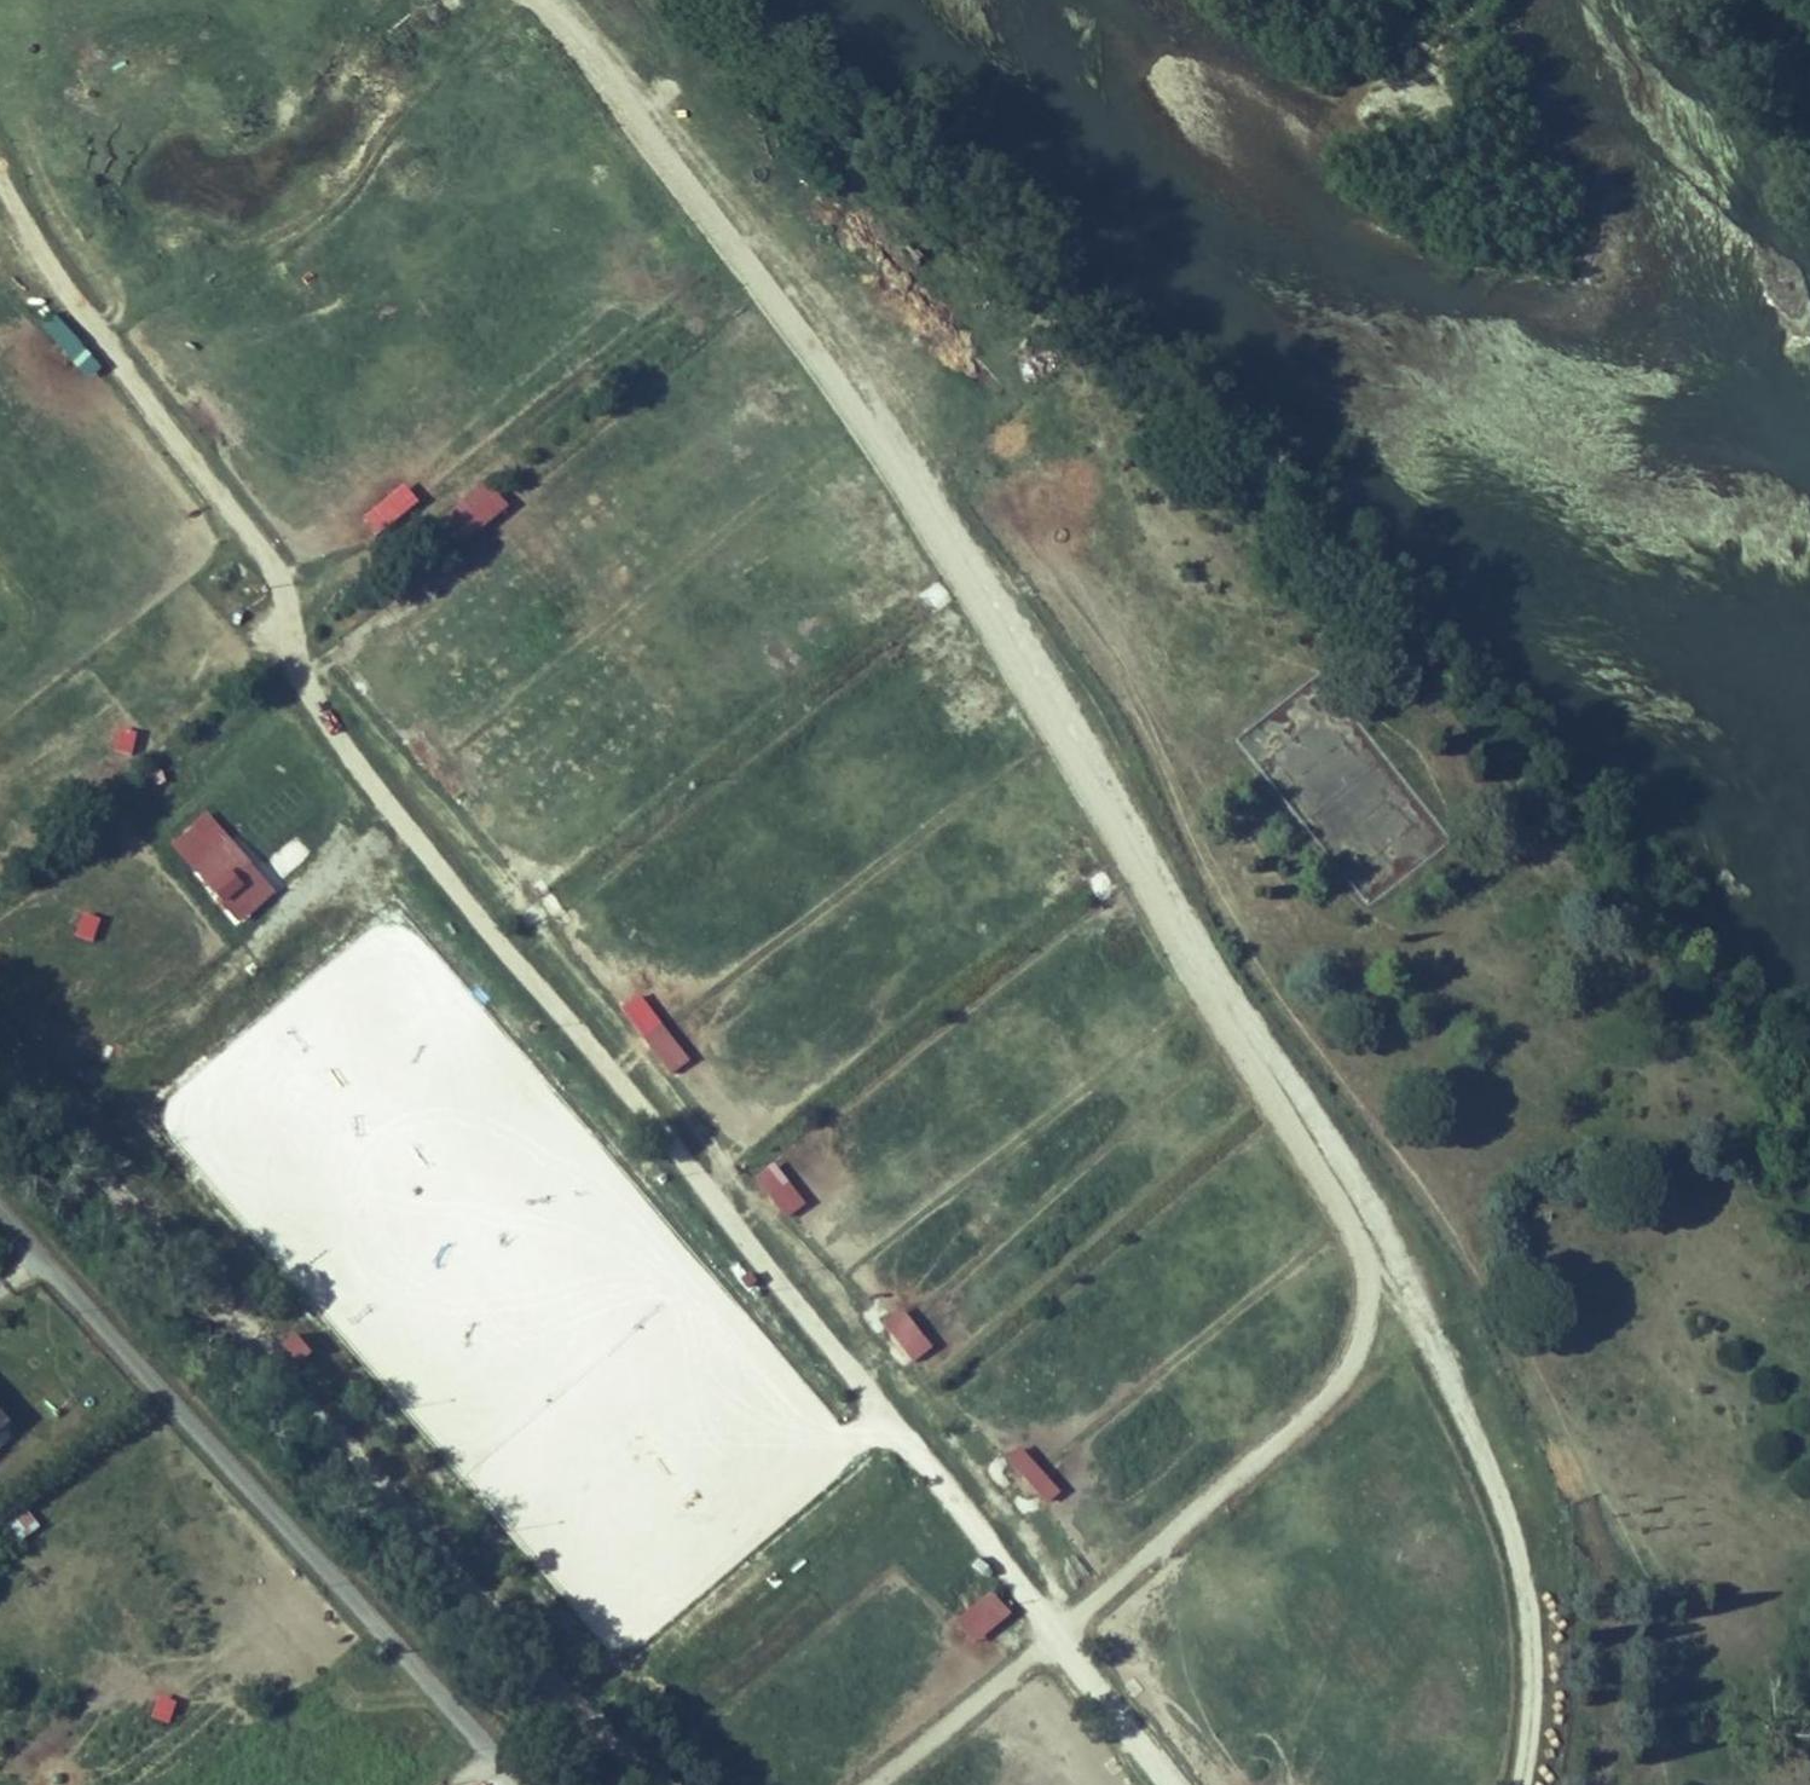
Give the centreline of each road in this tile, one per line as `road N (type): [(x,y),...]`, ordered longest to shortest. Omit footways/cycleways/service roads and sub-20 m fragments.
road 1 (residential): [(0,1204),(509,1784)]

